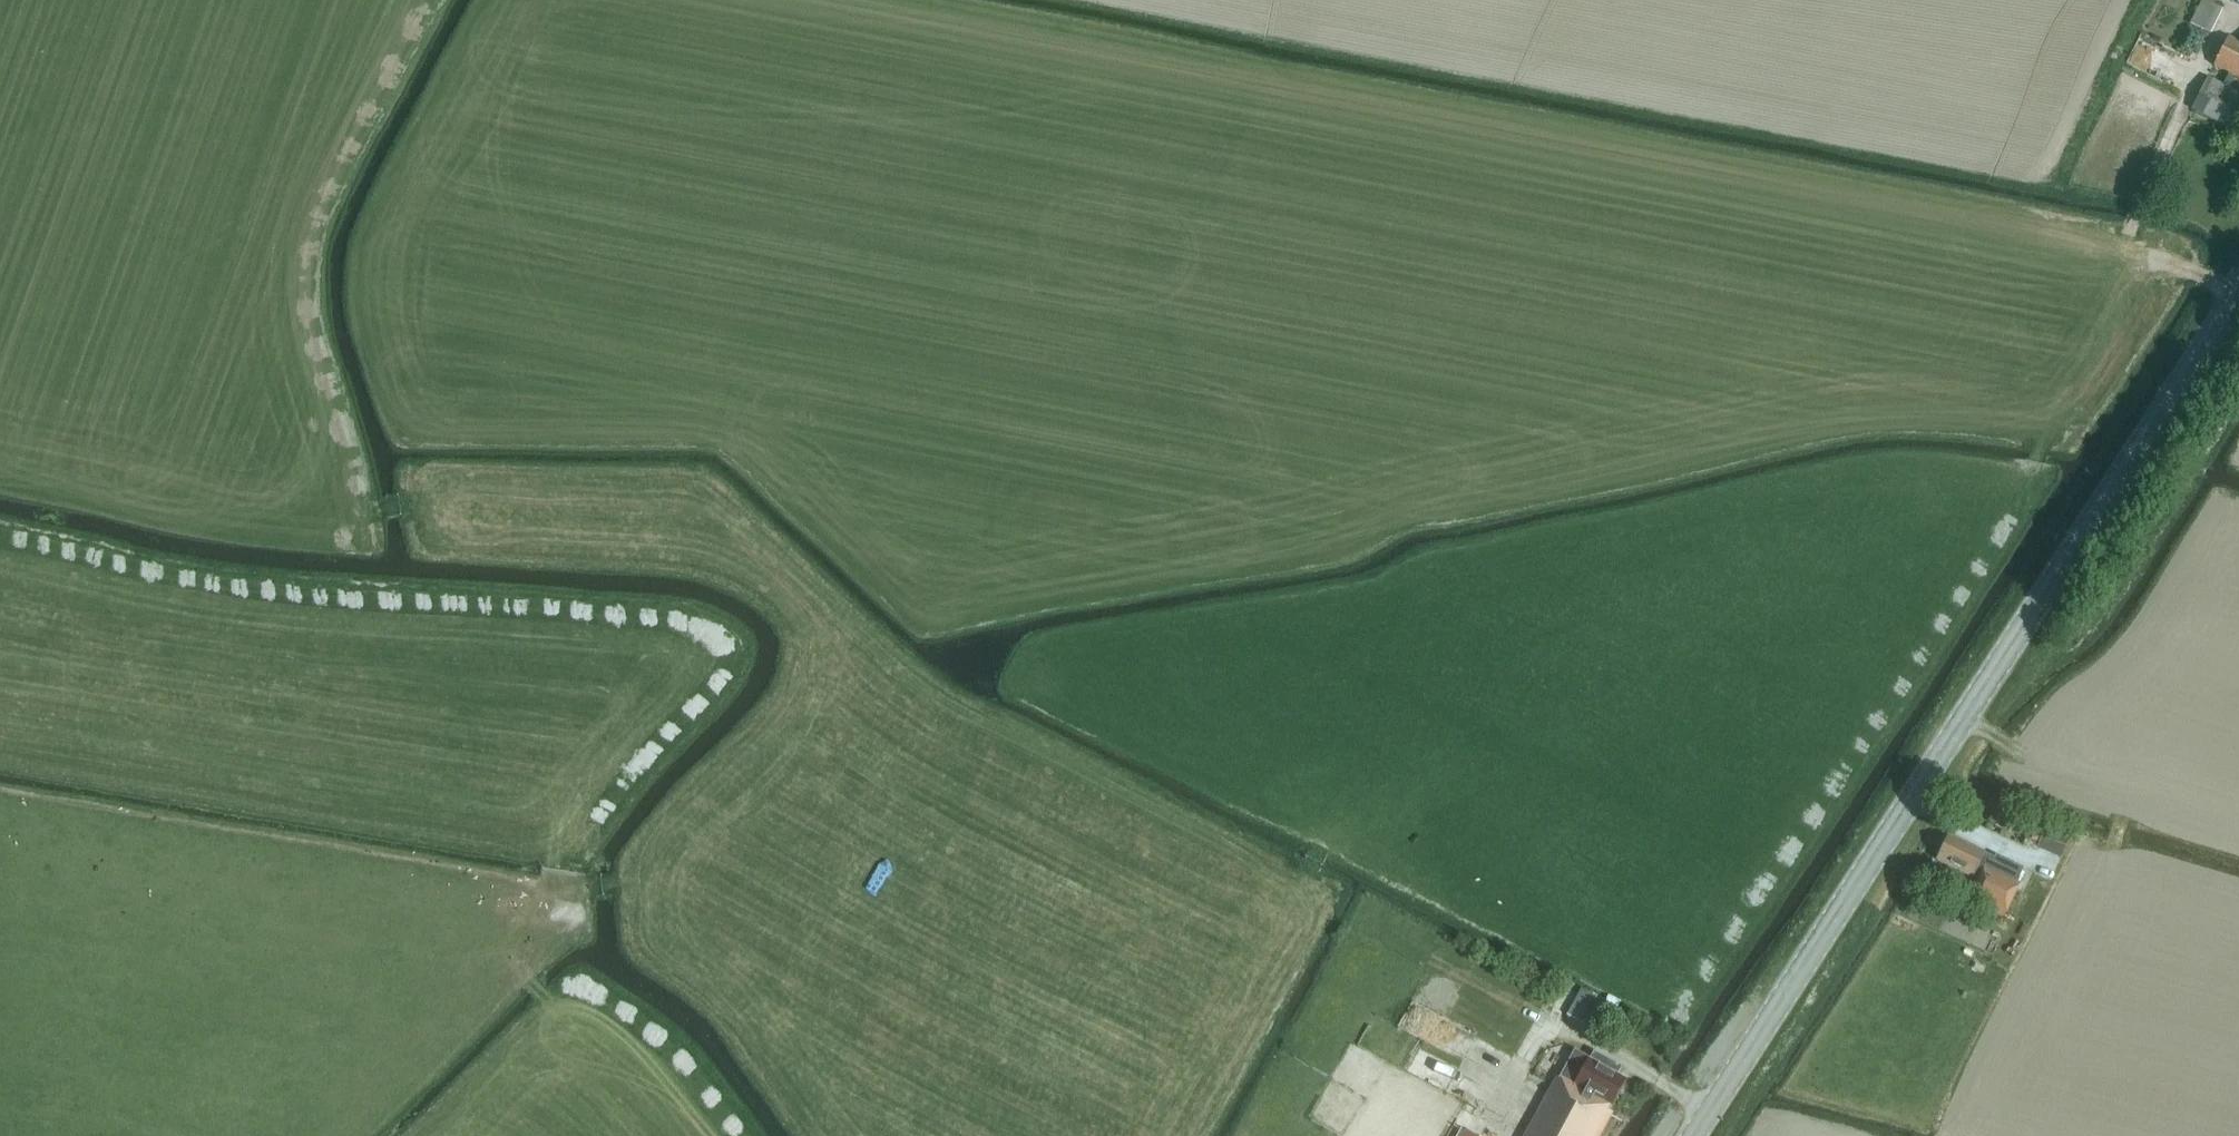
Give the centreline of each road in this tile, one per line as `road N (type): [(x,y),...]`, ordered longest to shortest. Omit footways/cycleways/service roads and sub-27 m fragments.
road 1 (secondary): [(1693,1135),(2238,291)]

